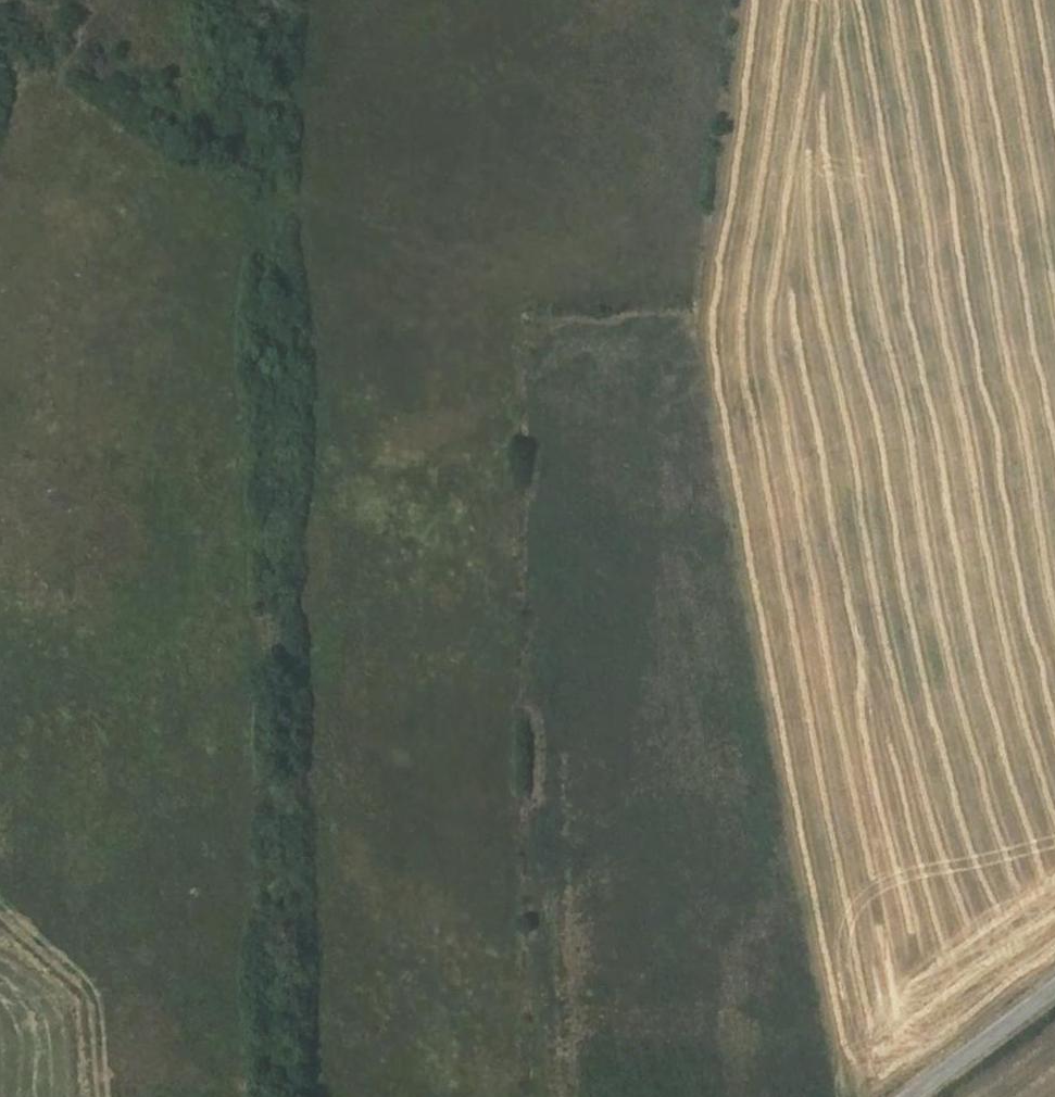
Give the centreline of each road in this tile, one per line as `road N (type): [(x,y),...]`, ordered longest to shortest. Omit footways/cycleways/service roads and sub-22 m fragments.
road 1 (unclassified): [(1054,998),(919,1096)]

